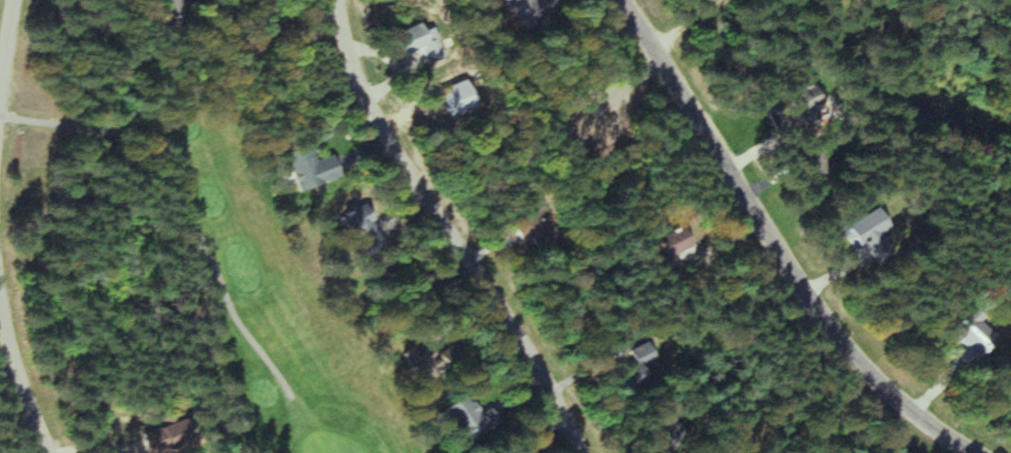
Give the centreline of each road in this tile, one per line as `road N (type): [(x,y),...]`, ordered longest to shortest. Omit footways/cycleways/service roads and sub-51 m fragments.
road 1 (residential): [(981,452),(895,401),(815,313),(614,0)]
road 2 (residential): [(584,452),(490,284),(383,139),(349,74),(334,0)]
road 3 (residential): [(0,309),(15,379),(48,452)]

